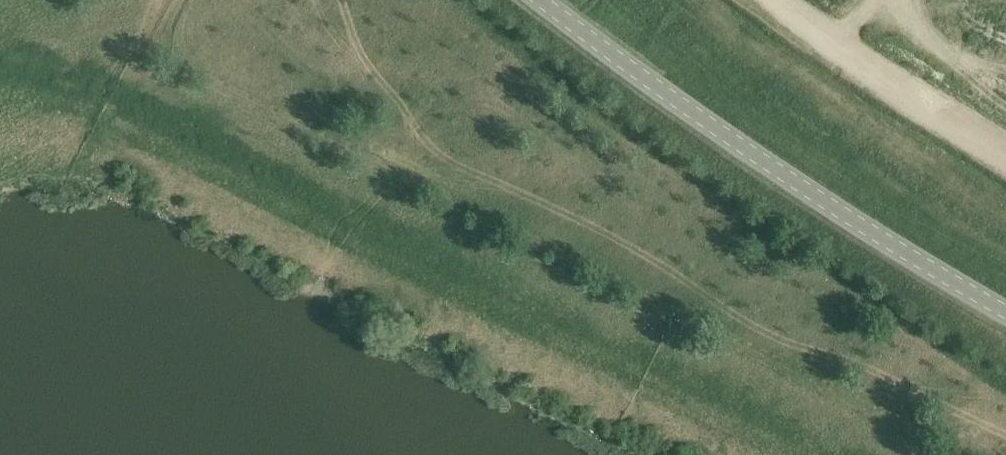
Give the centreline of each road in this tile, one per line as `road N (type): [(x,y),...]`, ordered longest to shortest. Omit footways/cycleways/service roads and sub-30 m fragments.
road 1 (tertiary): [(1005,315),(836,210),(543,0)]

